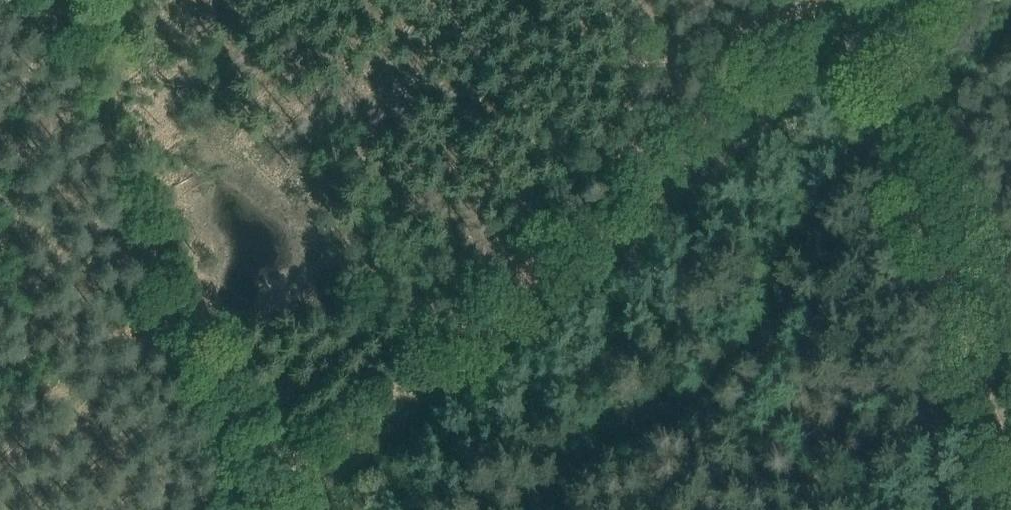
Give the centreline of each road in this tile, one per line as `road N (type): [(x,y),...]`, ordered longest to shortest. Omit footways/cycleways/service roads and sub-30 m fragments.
road 1 (track): [(304,509),(918,0)]
road 2 (track): [(243,509),(43,0)]
road 3 (track): [(859,48),(1010,431)]
road 4 (track): [(901,148),(1010,57)]

